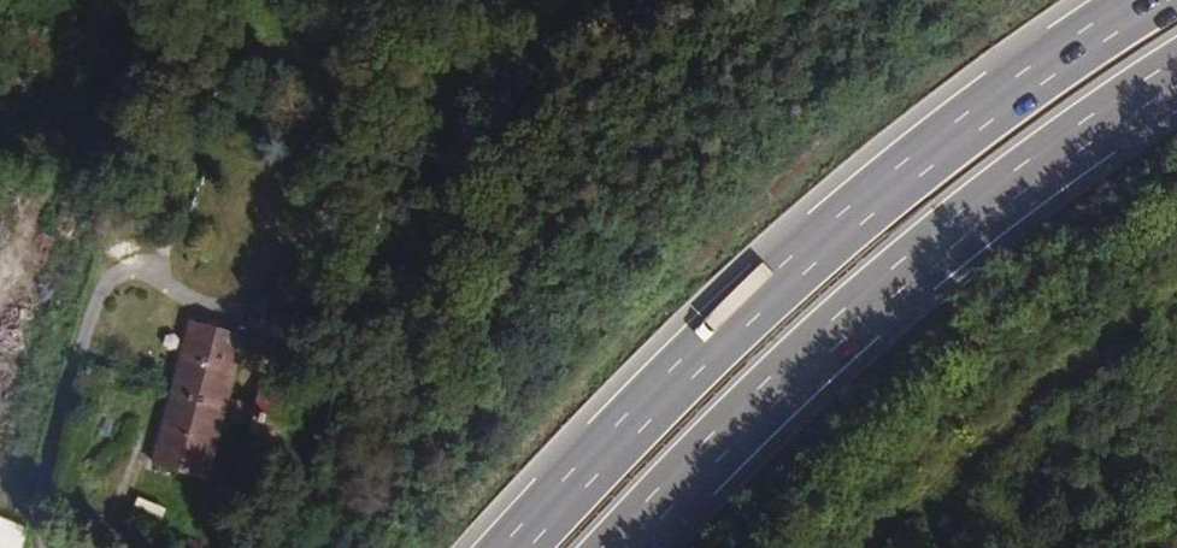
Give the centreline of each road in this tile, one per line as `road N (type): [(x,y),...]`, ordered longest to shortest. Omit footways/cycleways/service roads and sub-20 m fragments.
road 1 (trunk): [(1146,0),(926,153),(792,267),(509,547)]
road 2 (trunk): [(609,547),(831,327),(963,219),(1176,68)]

